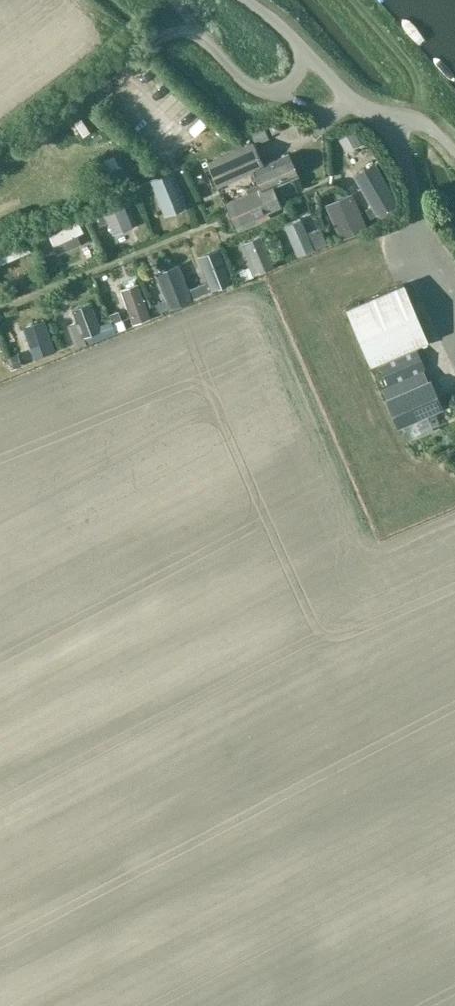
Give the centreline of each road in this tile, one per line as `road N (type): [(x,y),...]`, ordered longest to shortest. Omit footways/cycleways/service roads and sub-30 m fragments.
road 1 (unclassified): [(249,0),(354,102),(434,129),(454,152)]

